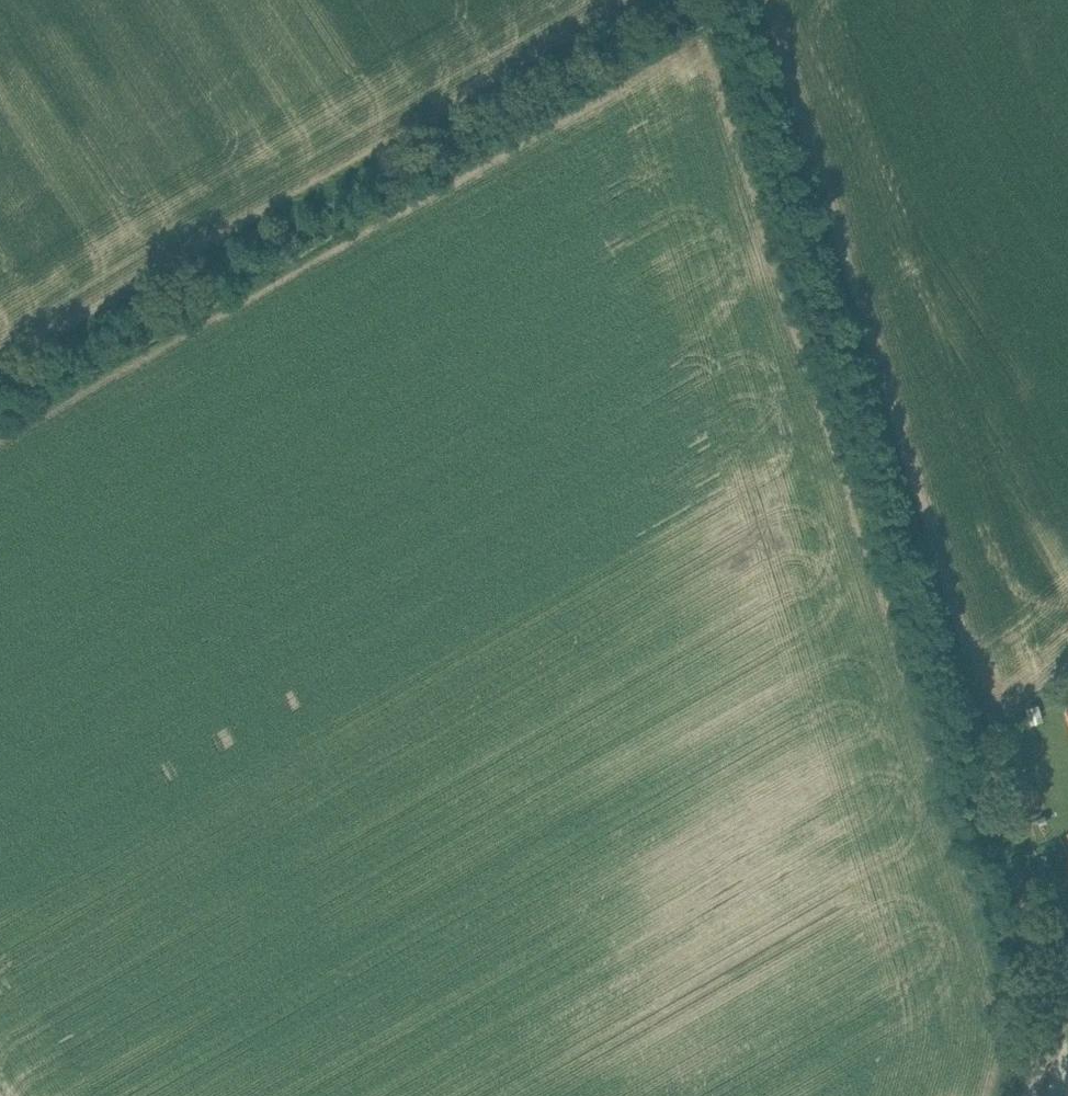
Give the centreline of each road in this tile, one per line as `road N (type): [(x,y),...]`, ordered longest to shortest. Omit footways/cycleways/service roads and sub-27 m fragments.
road 1 (track): [(695,0),(0,400)]

